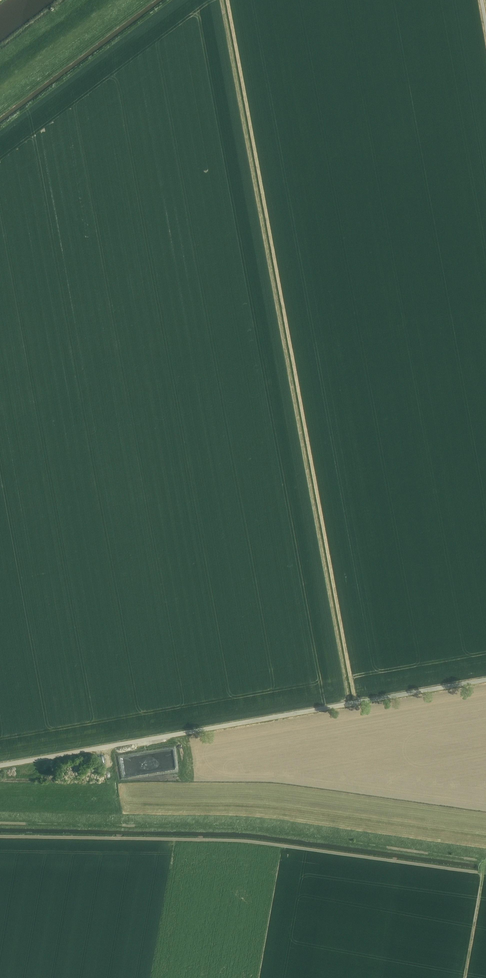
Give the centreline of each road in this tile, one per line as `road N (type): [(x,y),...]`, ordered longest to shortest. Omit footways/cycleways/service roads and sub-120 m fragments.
road 1 (unclassified): [(0,766),(485,680)]

